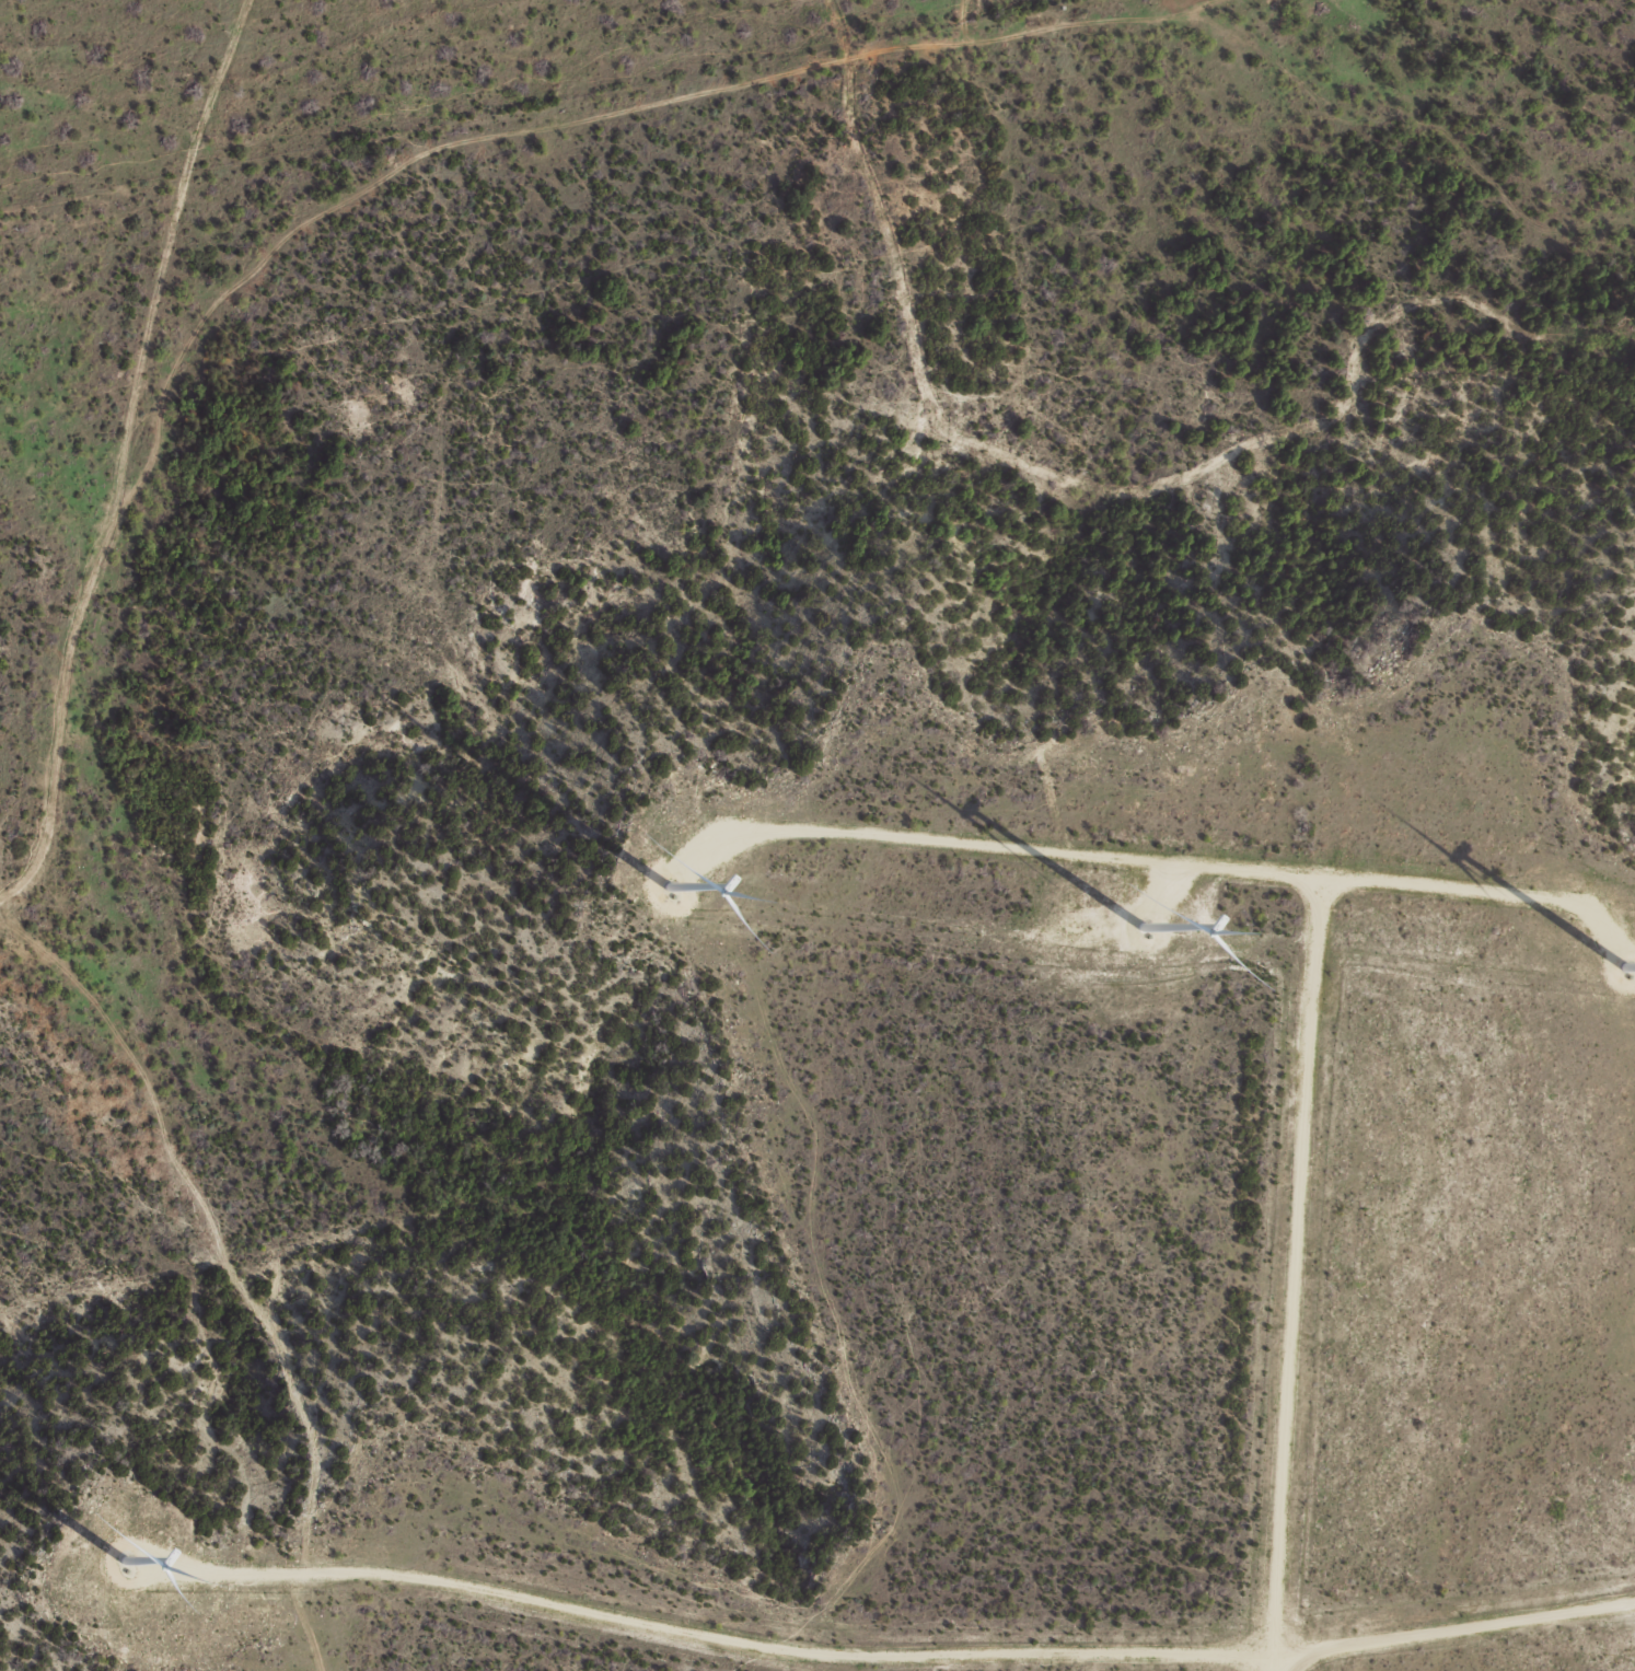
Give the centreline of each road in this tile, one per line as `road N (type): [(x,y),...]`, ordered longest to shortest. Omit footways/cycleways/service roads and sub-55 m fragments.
road 1 (residential): [(338,1670),(300,1401),(234,1262),(0,975)]

